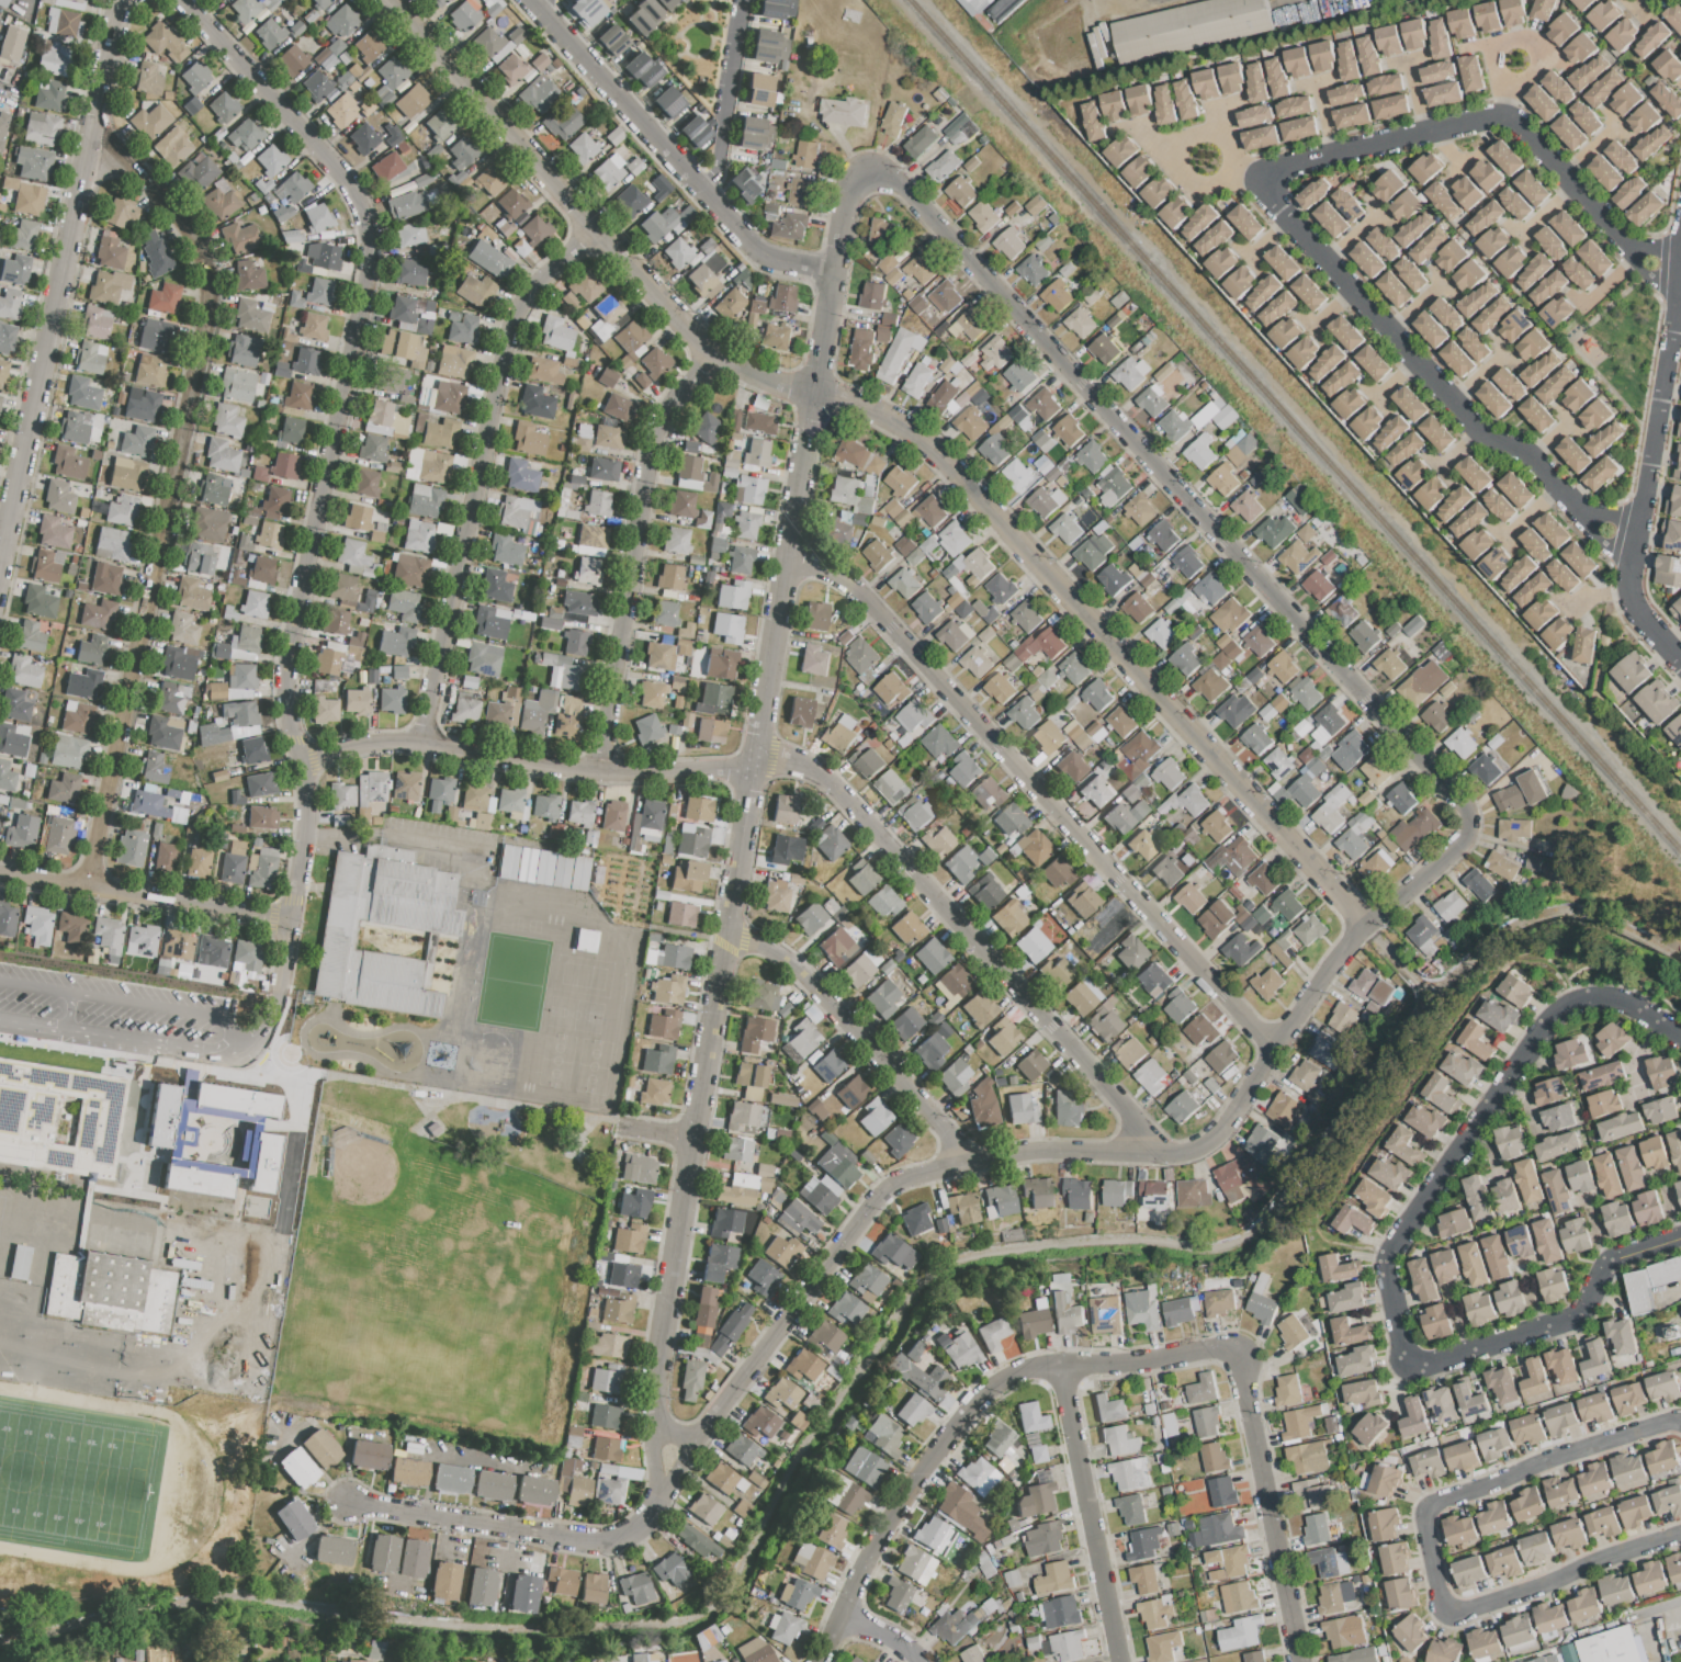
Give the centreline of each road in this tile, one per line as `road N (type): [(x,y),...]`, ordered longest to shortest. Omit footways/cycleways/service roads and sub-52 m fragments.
road 1 (residential): [(389,0),(589,230),(707,350),(749,376),(825,393),(899,422),(939,454),(1367,925)]
road 2 (residential): [(1367,925),(1332,962),(1222,1130),(1201,1147),(1038,1151),(899,1180),(691,1441)]
road 3 (residential): [(1586,517),(1523,451),(1480,437),(1278,208),(1264,182),(1282,170),(1507,115),(1635,251)]
road 4 (residential): [(869,170),(898,181),(1469,819)]
road 5 (residential): [(1680,1038),(1632,1005),(1603,999),(1556,1017),(1392,1255),(1407,1354),(1421,1365),(1577,1321),(1609,1268),(1680,1241)]
road 6 (residential): [(178,0),(349,185),(369,229),(284,665),(285,709),(301,761)]
road 7 (residential): [(82,886),(206,327),(206,278),(189,229),(92,137)]
road 8 (residential): [(788,555),(847,583),(881,612),(1272,1049)]
road 9 (residential): [(654,1431),(755,762)]
road 10 (residential): [(1680,1420),(1547,1459),(1428,1506),(1440,1596),(1454,1612),(1680,1532)]
road 11 (residential): [(755,762),(835,255),(848,194),(869,170)]
road 12 (residential): [(0,575),(121,0)]
road 13 (residential): [(1244,1353),(1210,1347),(1060,1367),(1025,1372),(986,1392),(889,1518),(816,1661)]
road 14 (residential): [(1140,1153),(1106,1086),(842,795),(810,769),(755,762)]
road 15 (residential): [(417,744),(512,313),(589,230)]
road 16 (residential): [(755,762),(598,771),(392,743),(301,761)]
road 17 (residential): [(598,771),(653,436),(707,350)]
road 18 (residential): [(1680,664),(1633,611),(1627,590),(1680,247)]
road 19 (residential): [(527,0),(751,247),(766,260),(832,272)]
road 20 (residential): [(348,1503),(598,1542),(632,1530),(659,1494)]
road 21 (residential): [(726,937),(788,962),(948,1137),(960,1163)]
road 22 (residential): [(1244,1353),(1243,1384),(1299,1661)]
road 23 (residential): [(1060,1367),(1120,1661)]
road 24 (residential): [(290,919),(0,874)]
road 25 (residential): [(709,201),(741,0)]
road 26 (residential): [(301,761),(304,823),(290,919)]
road 27 (residential): [(1469,819),(1464,840),(1367,925)]

